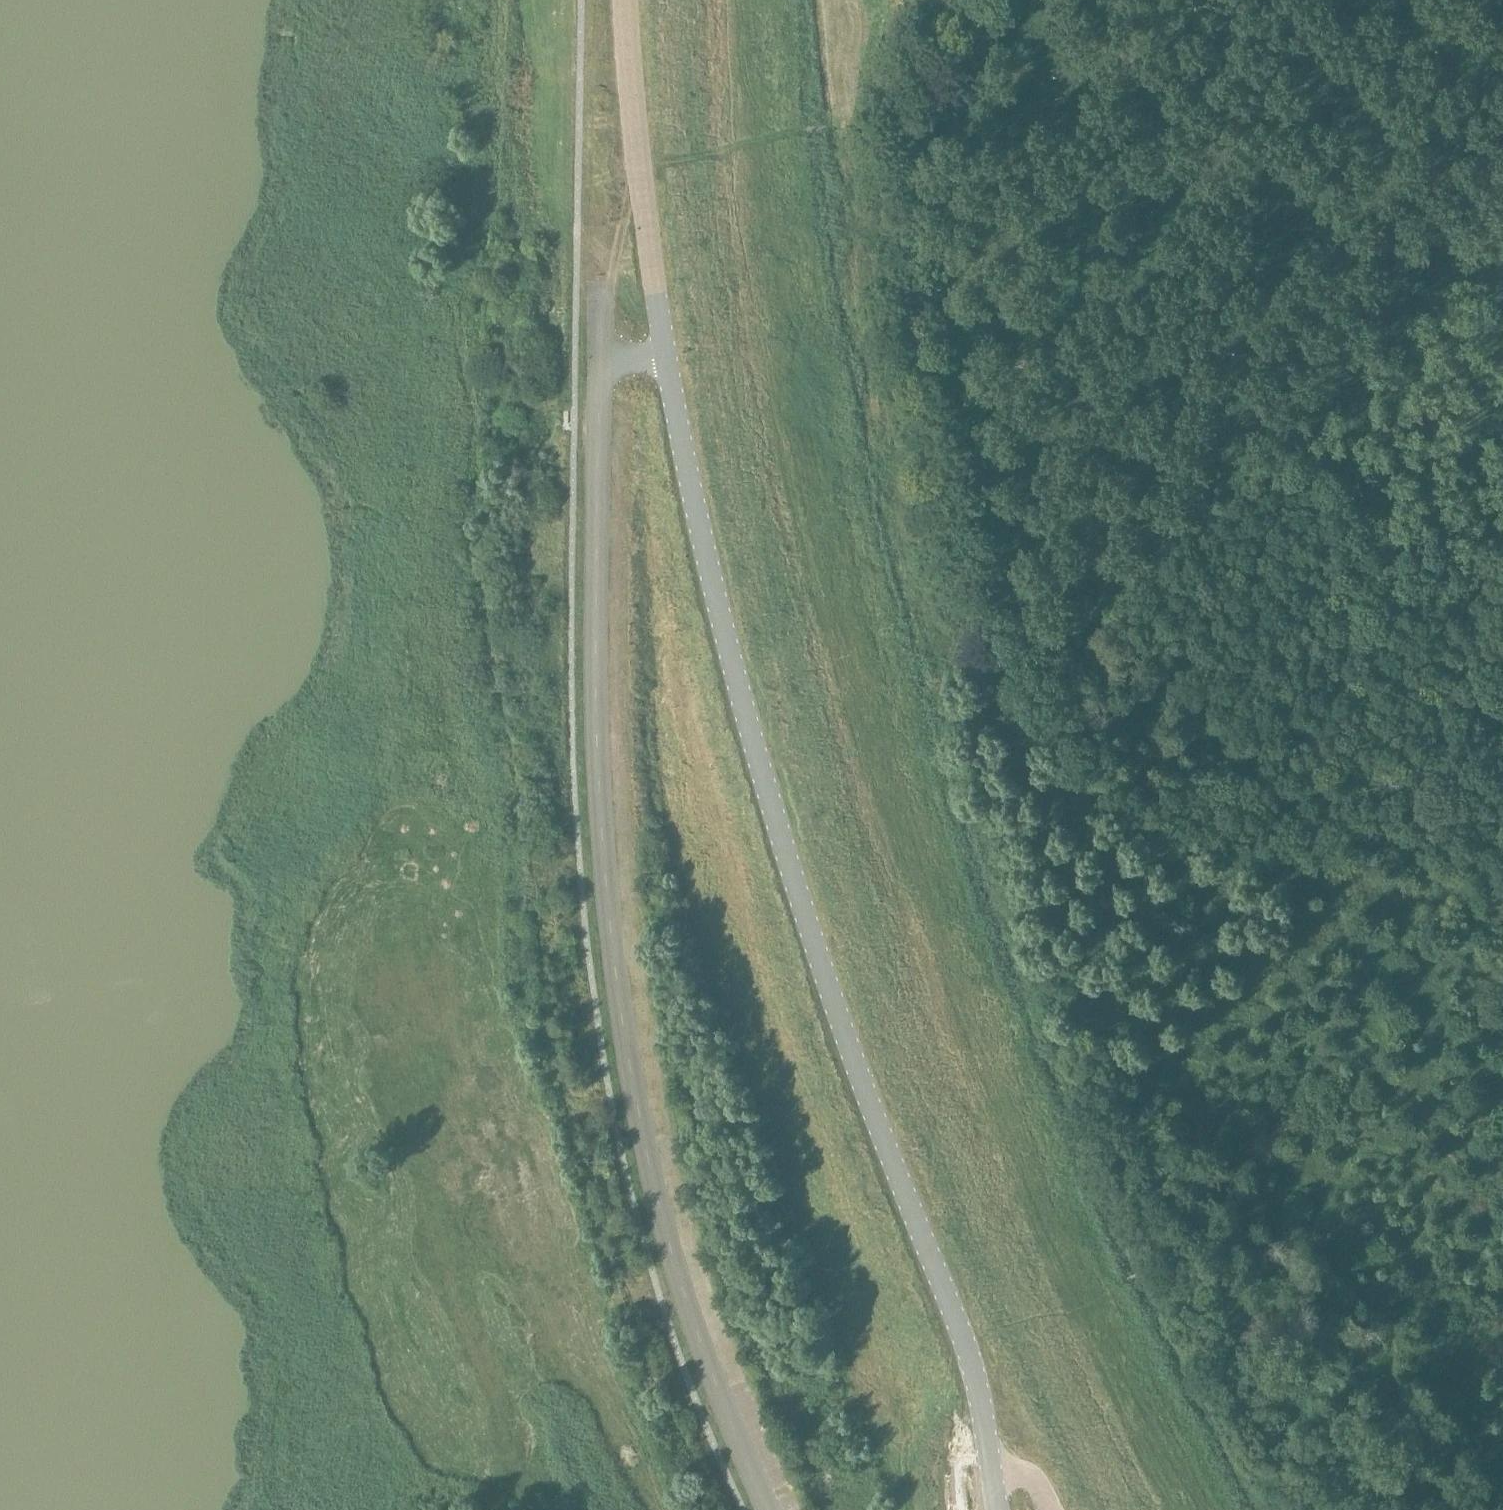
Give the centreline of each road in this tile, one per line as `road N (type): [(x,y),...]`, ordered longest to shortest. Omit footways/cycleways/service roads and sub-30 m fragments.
road 1 (tertiary): [(999,1509),(976,1367),(844,1029),(733,663),(667,346),(640,167),(628,0)]

